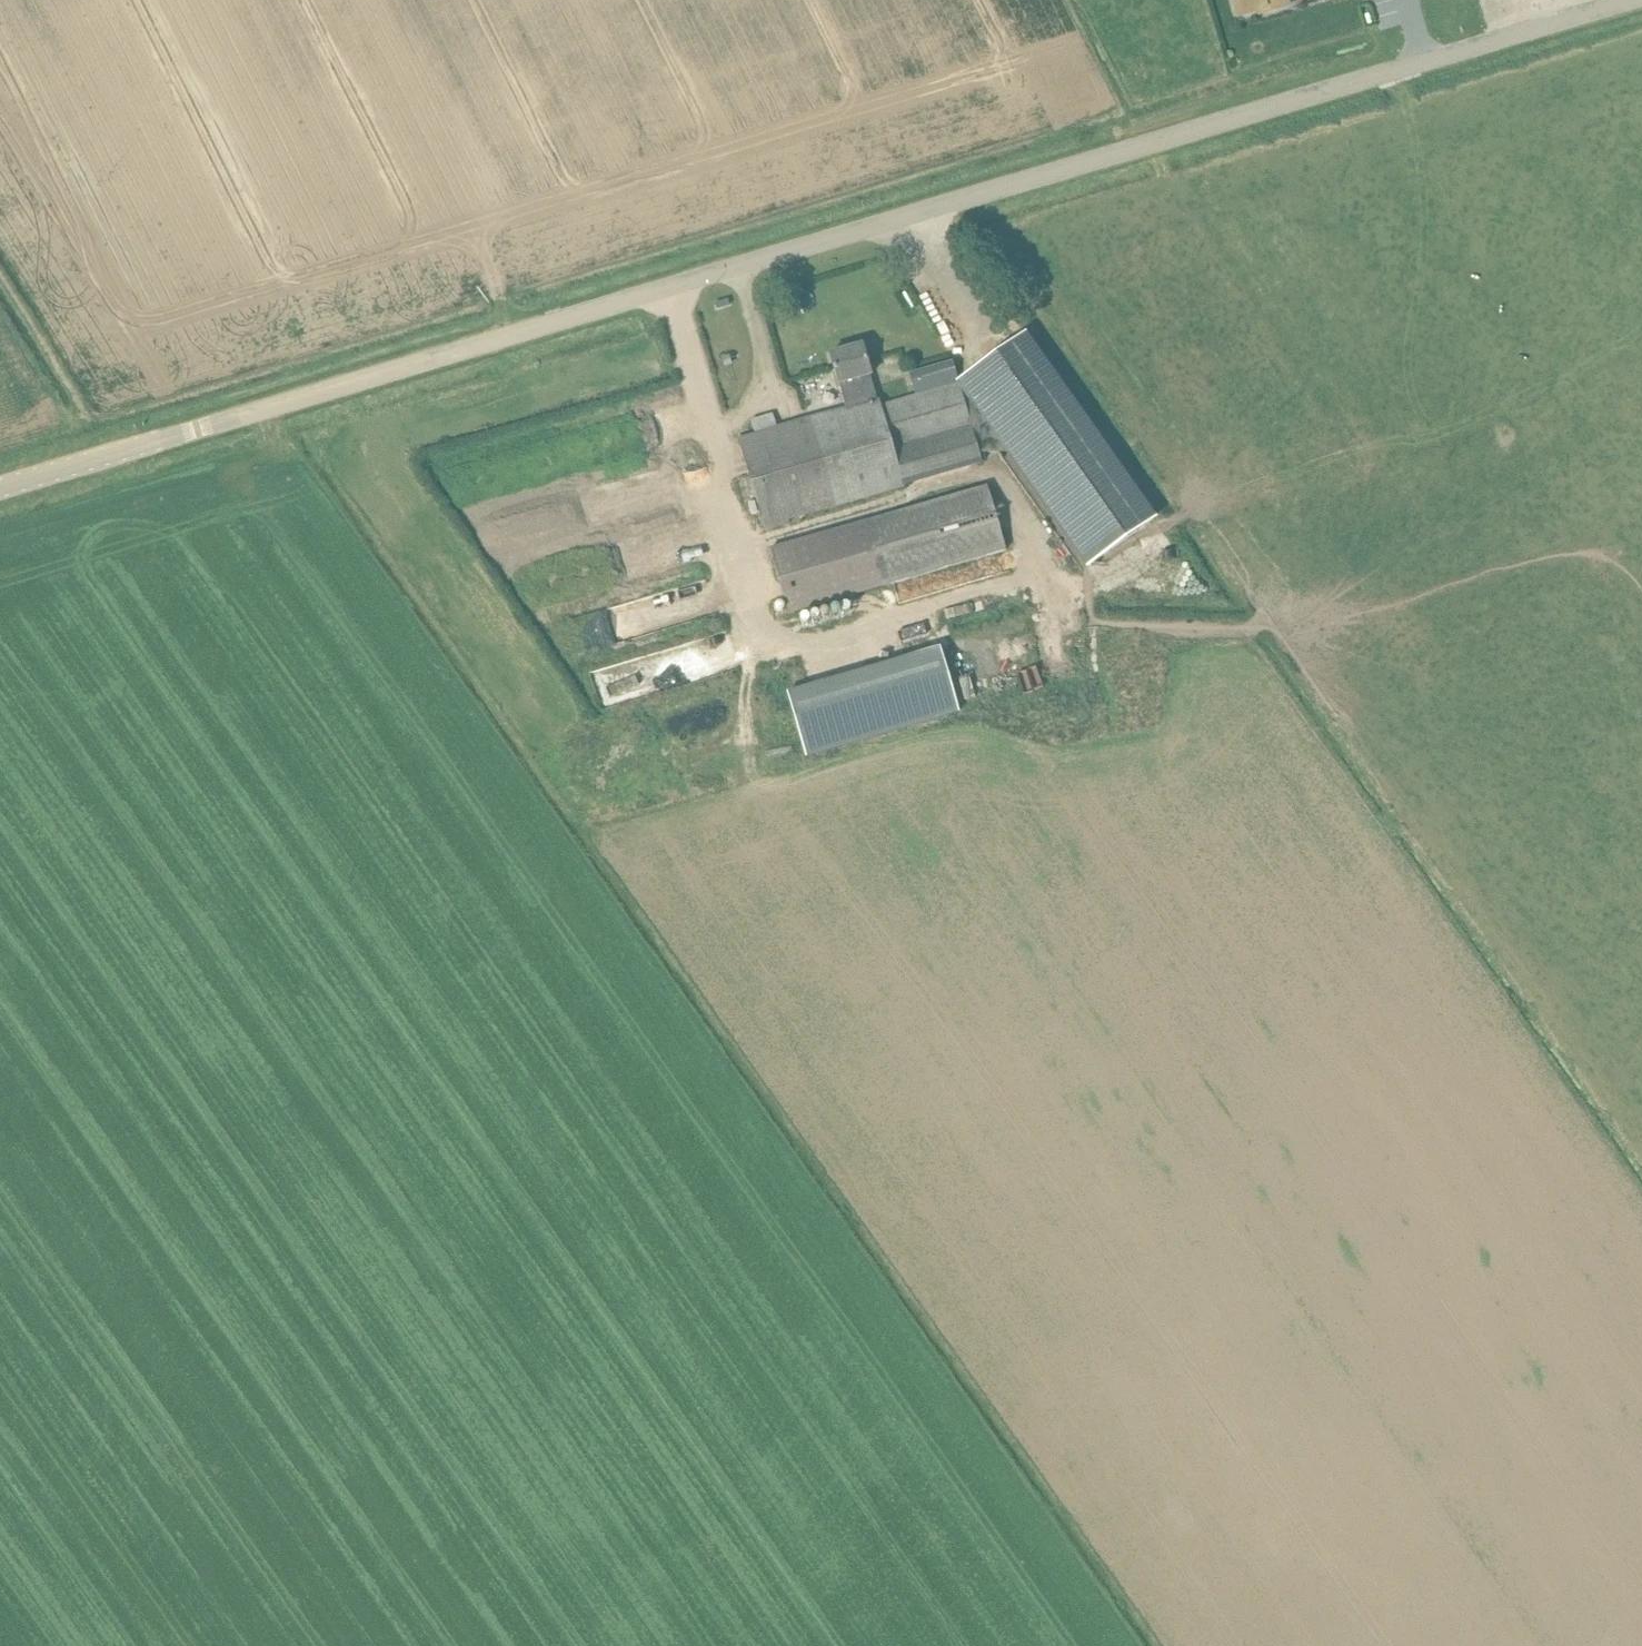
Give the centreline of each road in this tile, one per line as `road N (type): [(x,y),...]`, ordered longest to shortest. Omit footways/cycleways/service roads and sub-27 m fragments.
road 1 (unclassified): [(0,491),(1638,0)]

